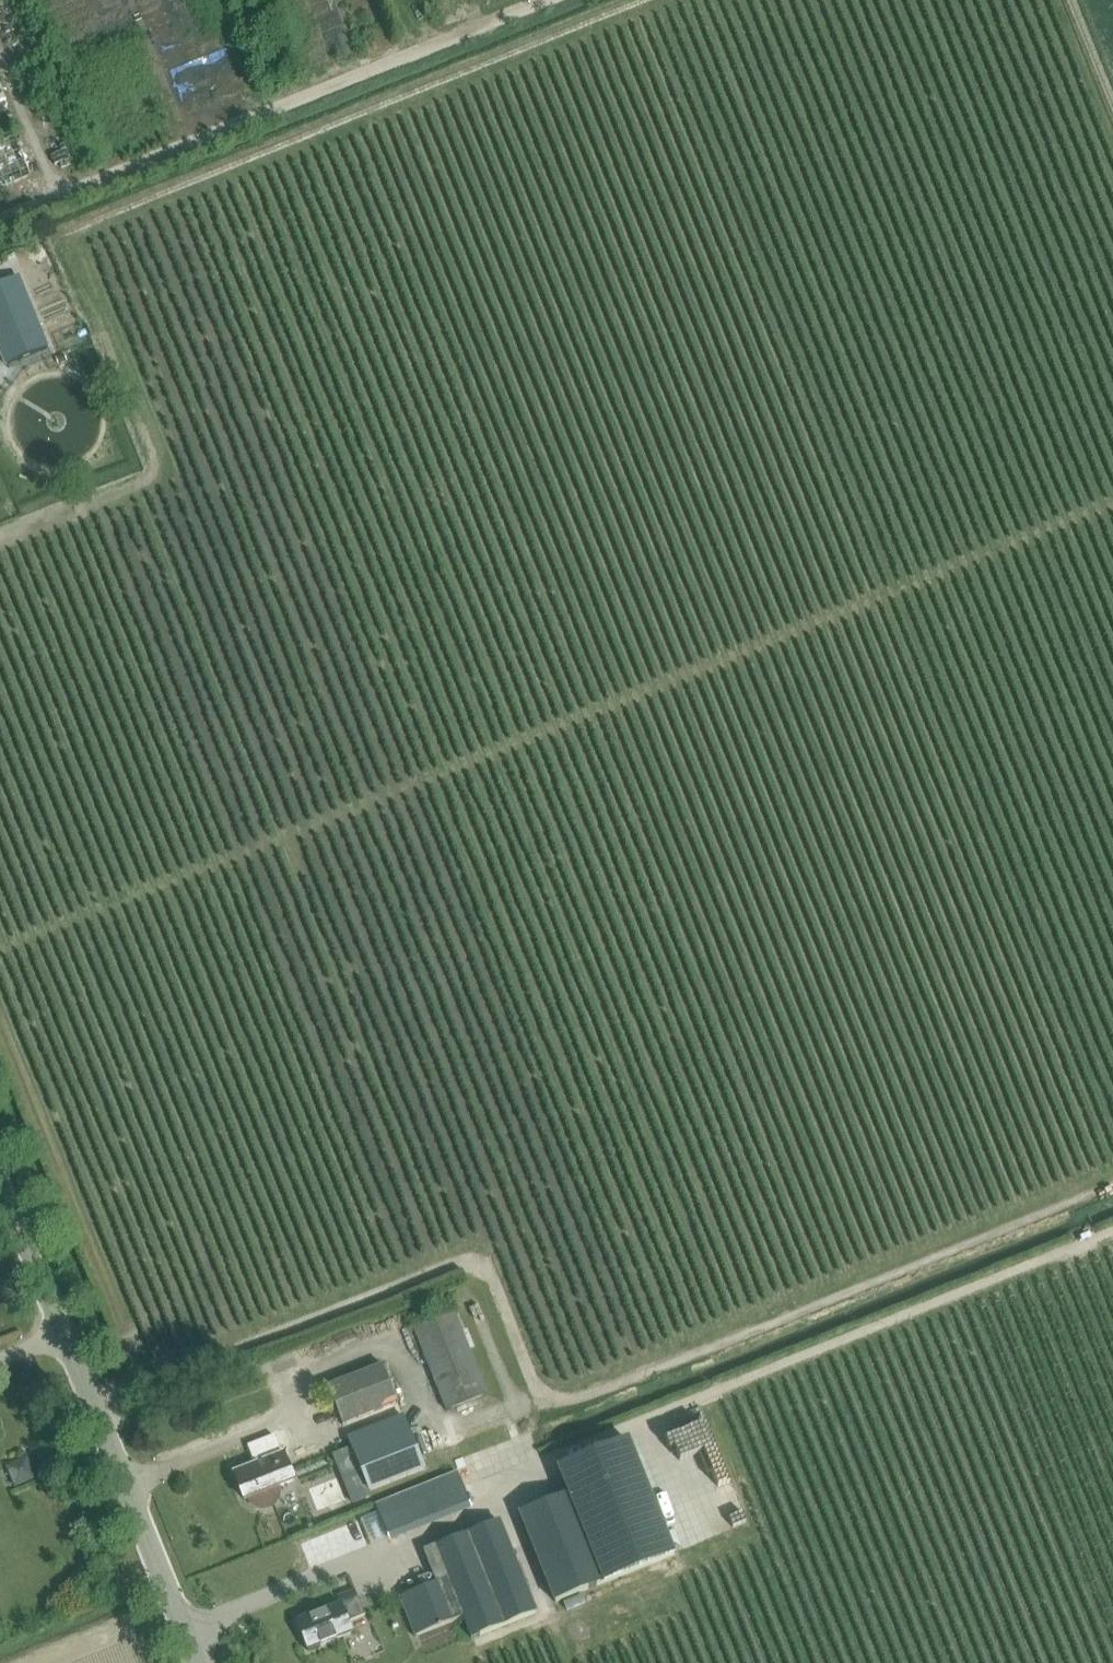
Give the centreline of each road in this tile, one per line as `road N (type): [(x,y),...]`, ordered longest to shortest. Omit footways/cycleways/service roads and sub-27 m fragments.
road 1 (unclassified): [(195,1662),(0,1182)]

